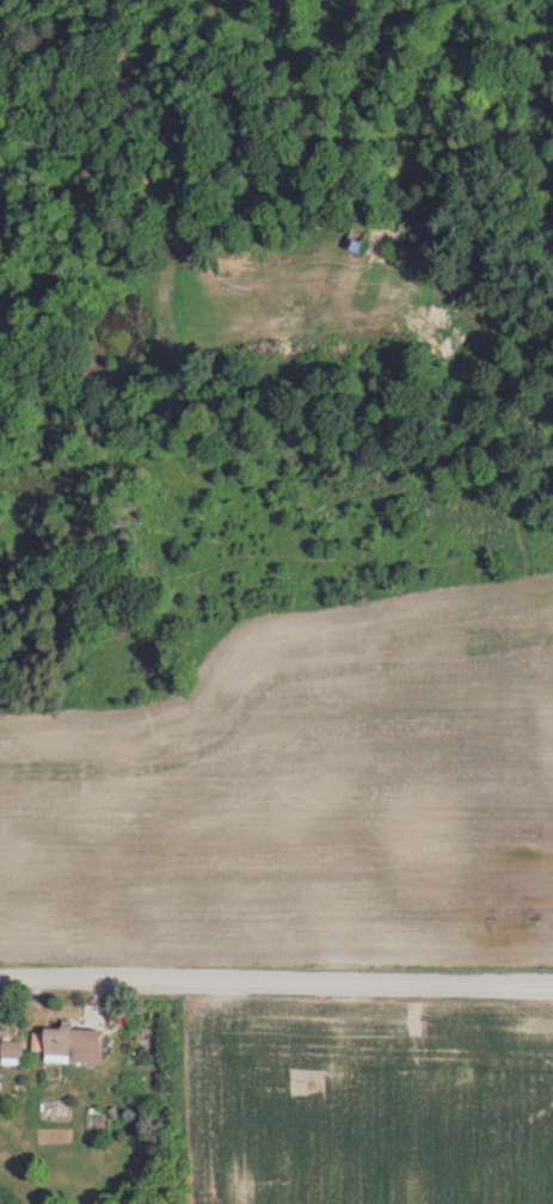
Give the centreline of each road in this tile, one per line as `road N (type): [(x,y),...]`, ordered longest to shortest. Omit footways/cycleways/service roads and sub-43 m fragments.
road 1 (residential): [(552,987),(0,982)]

